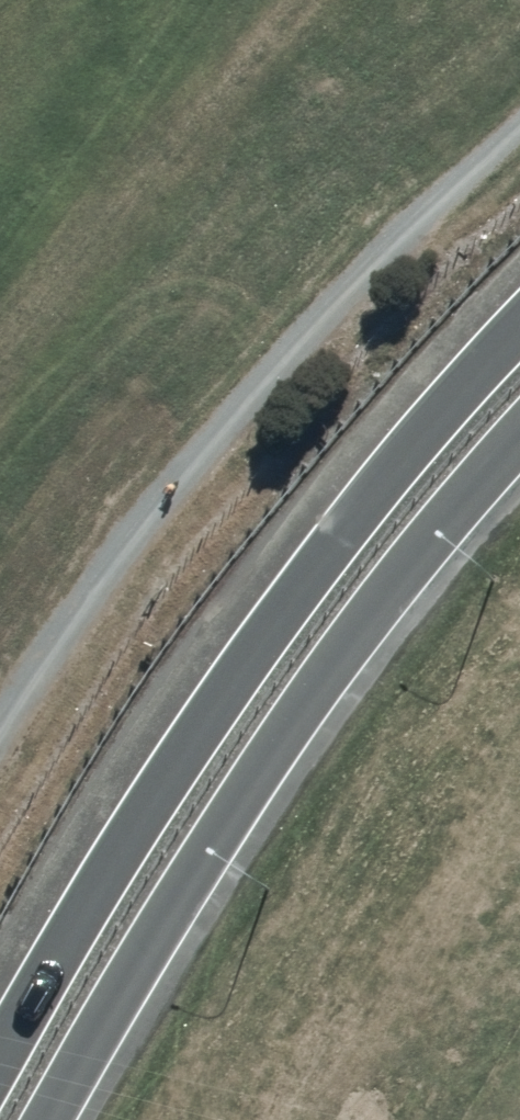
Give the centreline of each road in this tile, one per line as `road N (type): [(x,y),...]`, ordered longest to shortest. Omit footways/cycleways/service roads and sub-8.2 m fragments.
road 1 (secondary): [(0,1051),(207,714),(393,466),(519,324)]
road 2 (secondary): [(519,440),(363,622),(234,810),(47,1119)]

